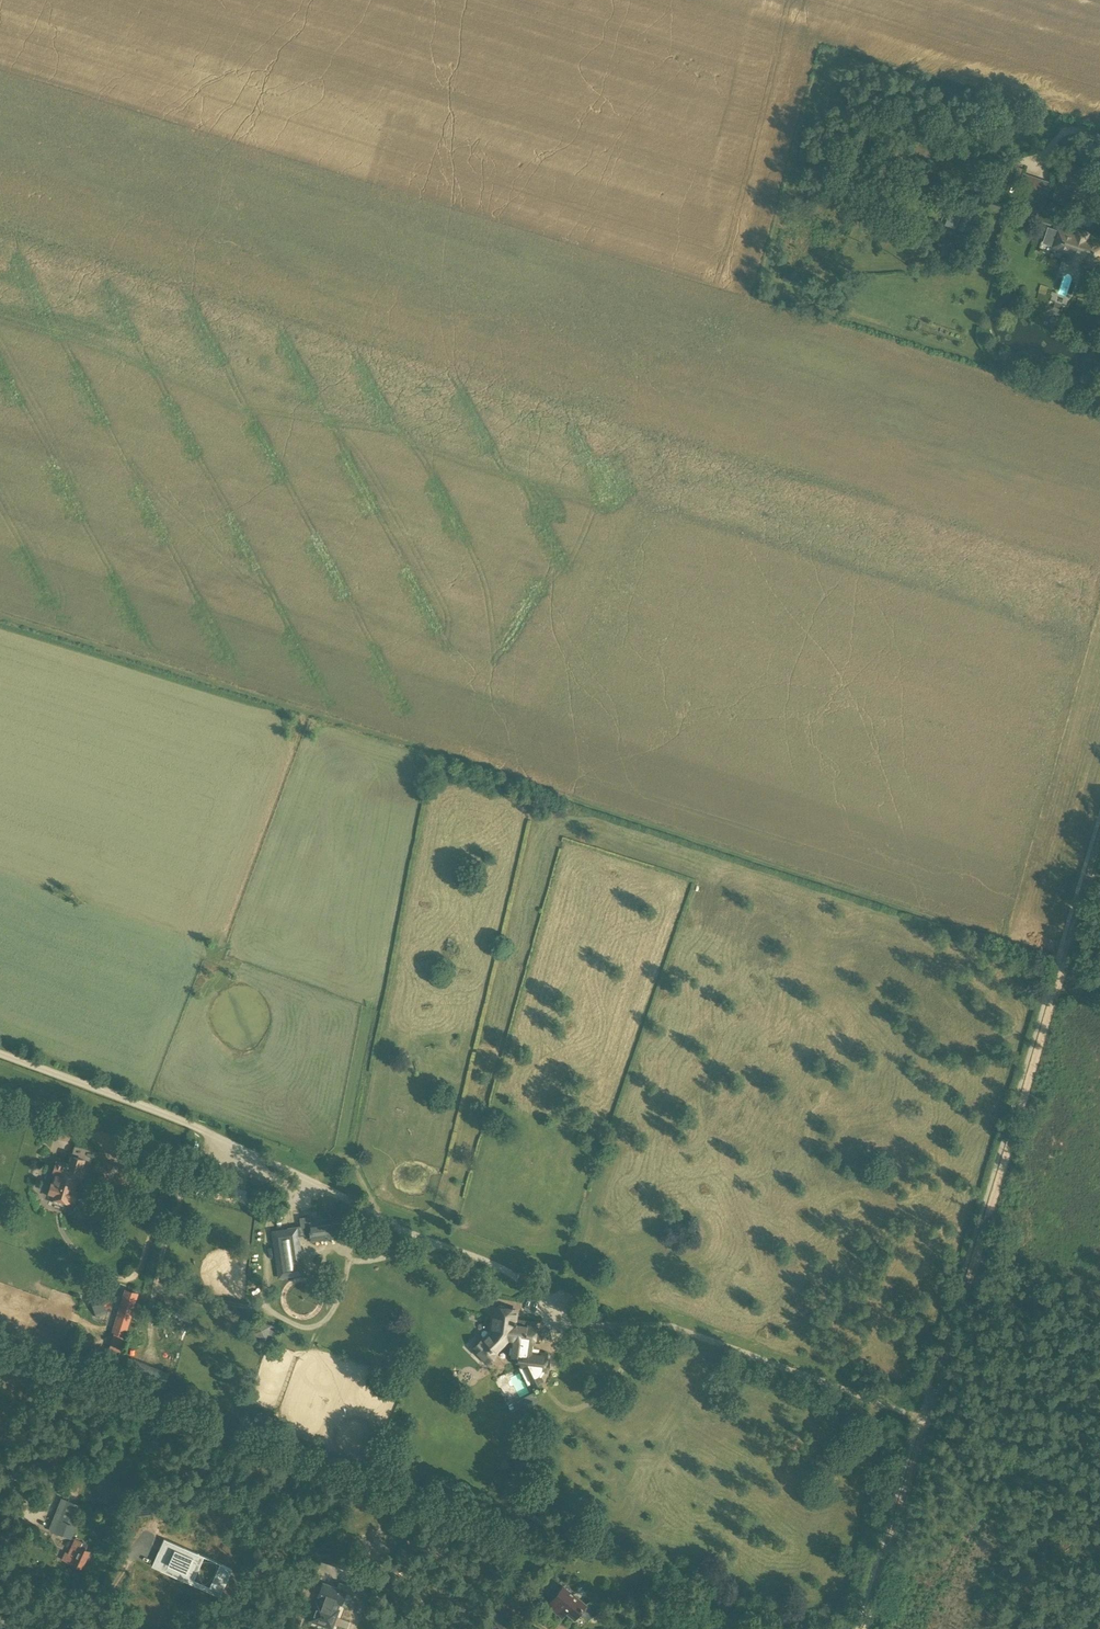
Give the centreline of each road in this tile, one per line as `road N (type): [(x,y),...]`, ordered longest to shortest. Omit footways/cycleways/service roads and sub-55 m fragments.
road 1 (track): [(0,616),(1057,961)]
road 2 (track): [(1062,971),(864,1628)]
road 3 (track): [(1099,844),(1062,971)]

